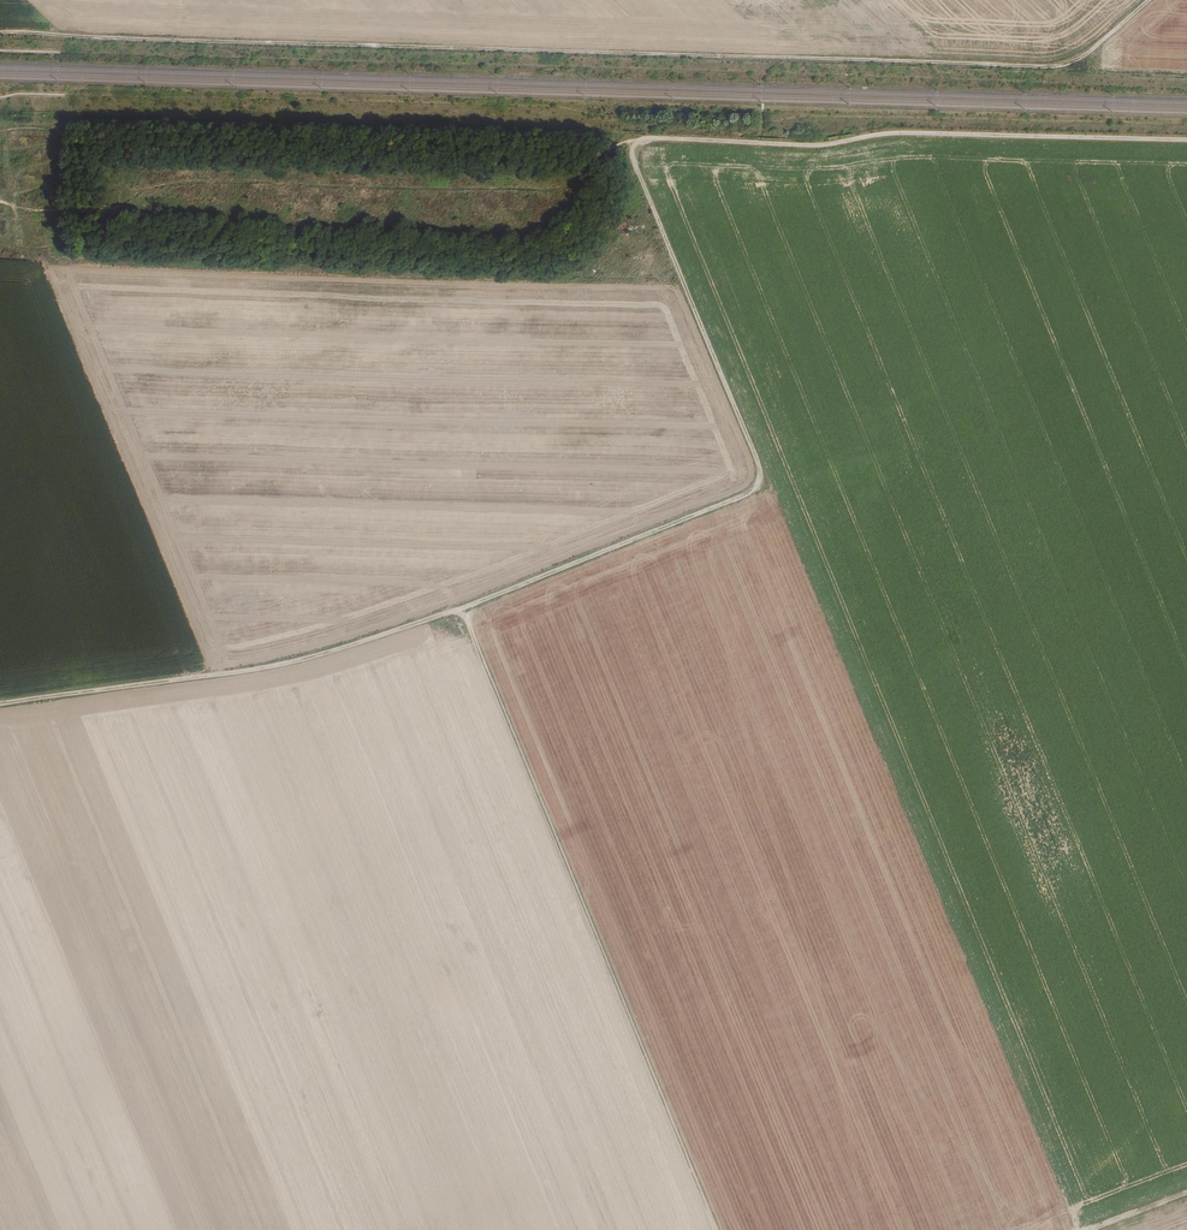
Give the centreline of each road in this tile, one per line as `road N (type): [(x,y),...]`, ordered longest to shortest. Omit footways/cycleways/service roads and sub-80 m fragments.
road 1 (track): [(1186,146),(883,139),(824,151),(641,148),(635,167),(760,486),(456,611),(326,654),(218,677),(0,704)]
road 2 (track): [(0,38),(1041,70),(1079,62),(1155,0)]
road 3 (track): [(459,610),(714,1229)]

